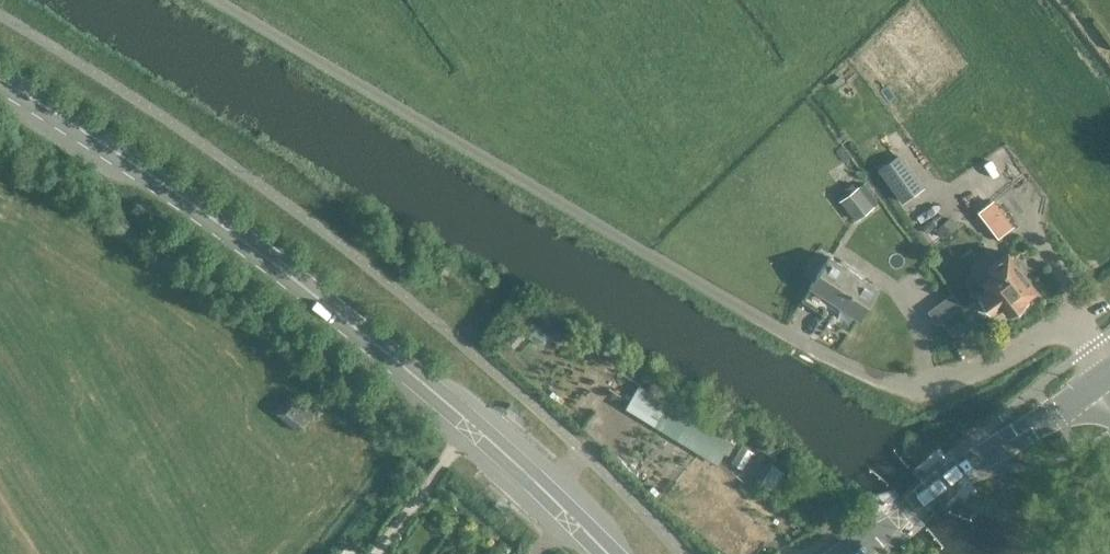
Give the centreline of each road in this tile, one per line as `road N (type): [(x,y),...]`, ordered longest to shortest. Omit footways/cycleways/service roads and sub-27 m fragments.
road 1 (unclassified): [(1109,373),(1080,329),(1054,330),(1005,360),(934,386),(900,387),(797,343),(210,0)]
road 2 (secondary): [(607,553),(473,428),(327,307),(183,199),(0,80)]
road 3 (tertiary): [(849,553),(950,478),(1109,376)]

